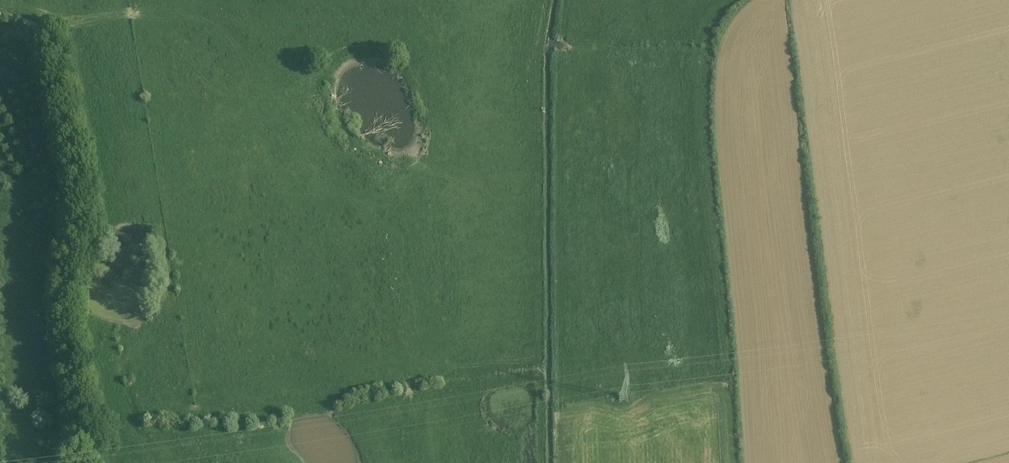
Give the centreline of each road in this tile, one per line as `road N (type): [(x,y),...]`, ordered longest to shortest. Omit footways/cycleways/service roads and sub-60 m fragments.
road 1 (track): [(88,461),(60,303),(76,227),(73,171),(45,46),(37,29),(0,13)]

